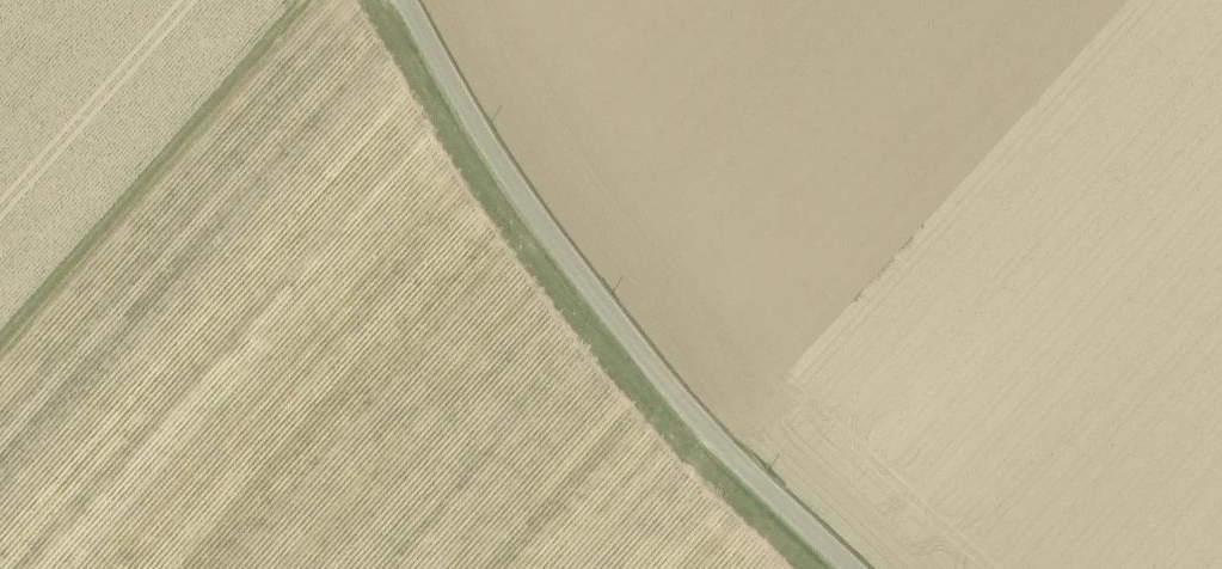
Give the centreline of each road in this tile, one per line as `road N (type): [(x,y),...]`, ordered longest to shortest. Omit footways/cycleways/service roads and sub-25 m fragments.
road 1 (unclassified): [(407,0),(496,163),(715,437),(853,568)]

